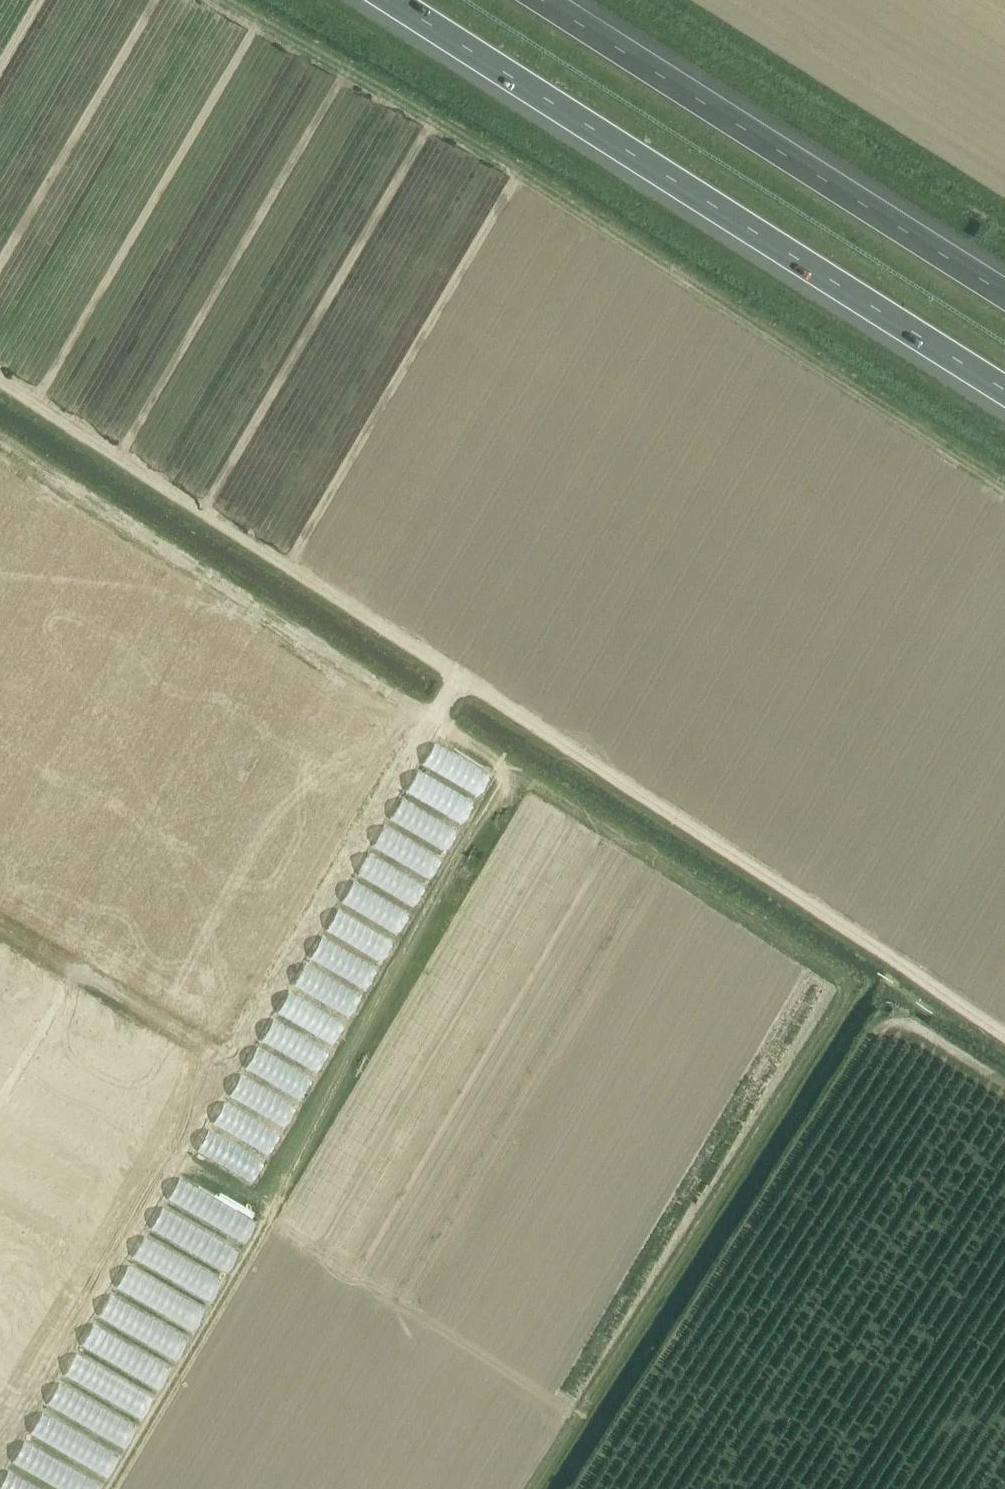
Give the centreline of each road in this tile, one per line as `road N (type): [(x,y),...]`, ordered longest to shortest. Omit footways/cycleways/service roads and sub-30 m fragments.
road 1 (motorway): [(388,0),(1004,392)]
road 2 (motorway): [(1004,289),(552,0)]

